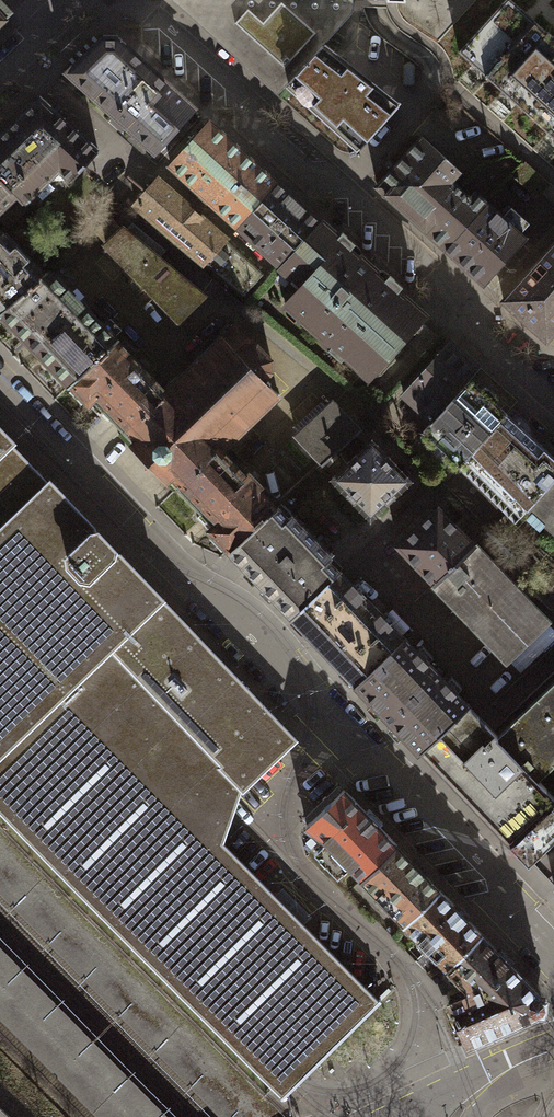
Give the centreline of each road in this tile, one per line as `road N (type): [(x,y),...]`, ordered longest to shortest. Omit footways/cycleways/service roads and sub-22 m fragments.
road 1 (residential): [(553,954),(249,624),(172,565),(0,386)]
road 2 (residential): [(135,0),(252,103),(251,130),(313,186),(345,187),(447,279),(480,336),(553,403)]
road 3 (tertiary): [(553,1042),(394,1116)]

